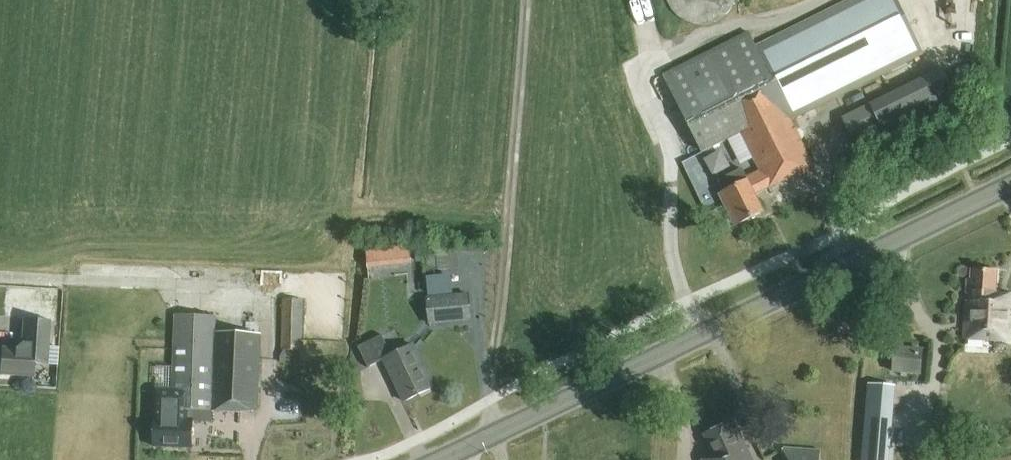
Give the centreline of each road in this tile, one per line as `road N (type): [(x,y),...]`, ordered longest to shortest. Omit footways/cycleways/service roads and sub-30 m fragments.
road 1 (tertiary): [(433,459),(1010,178)]

